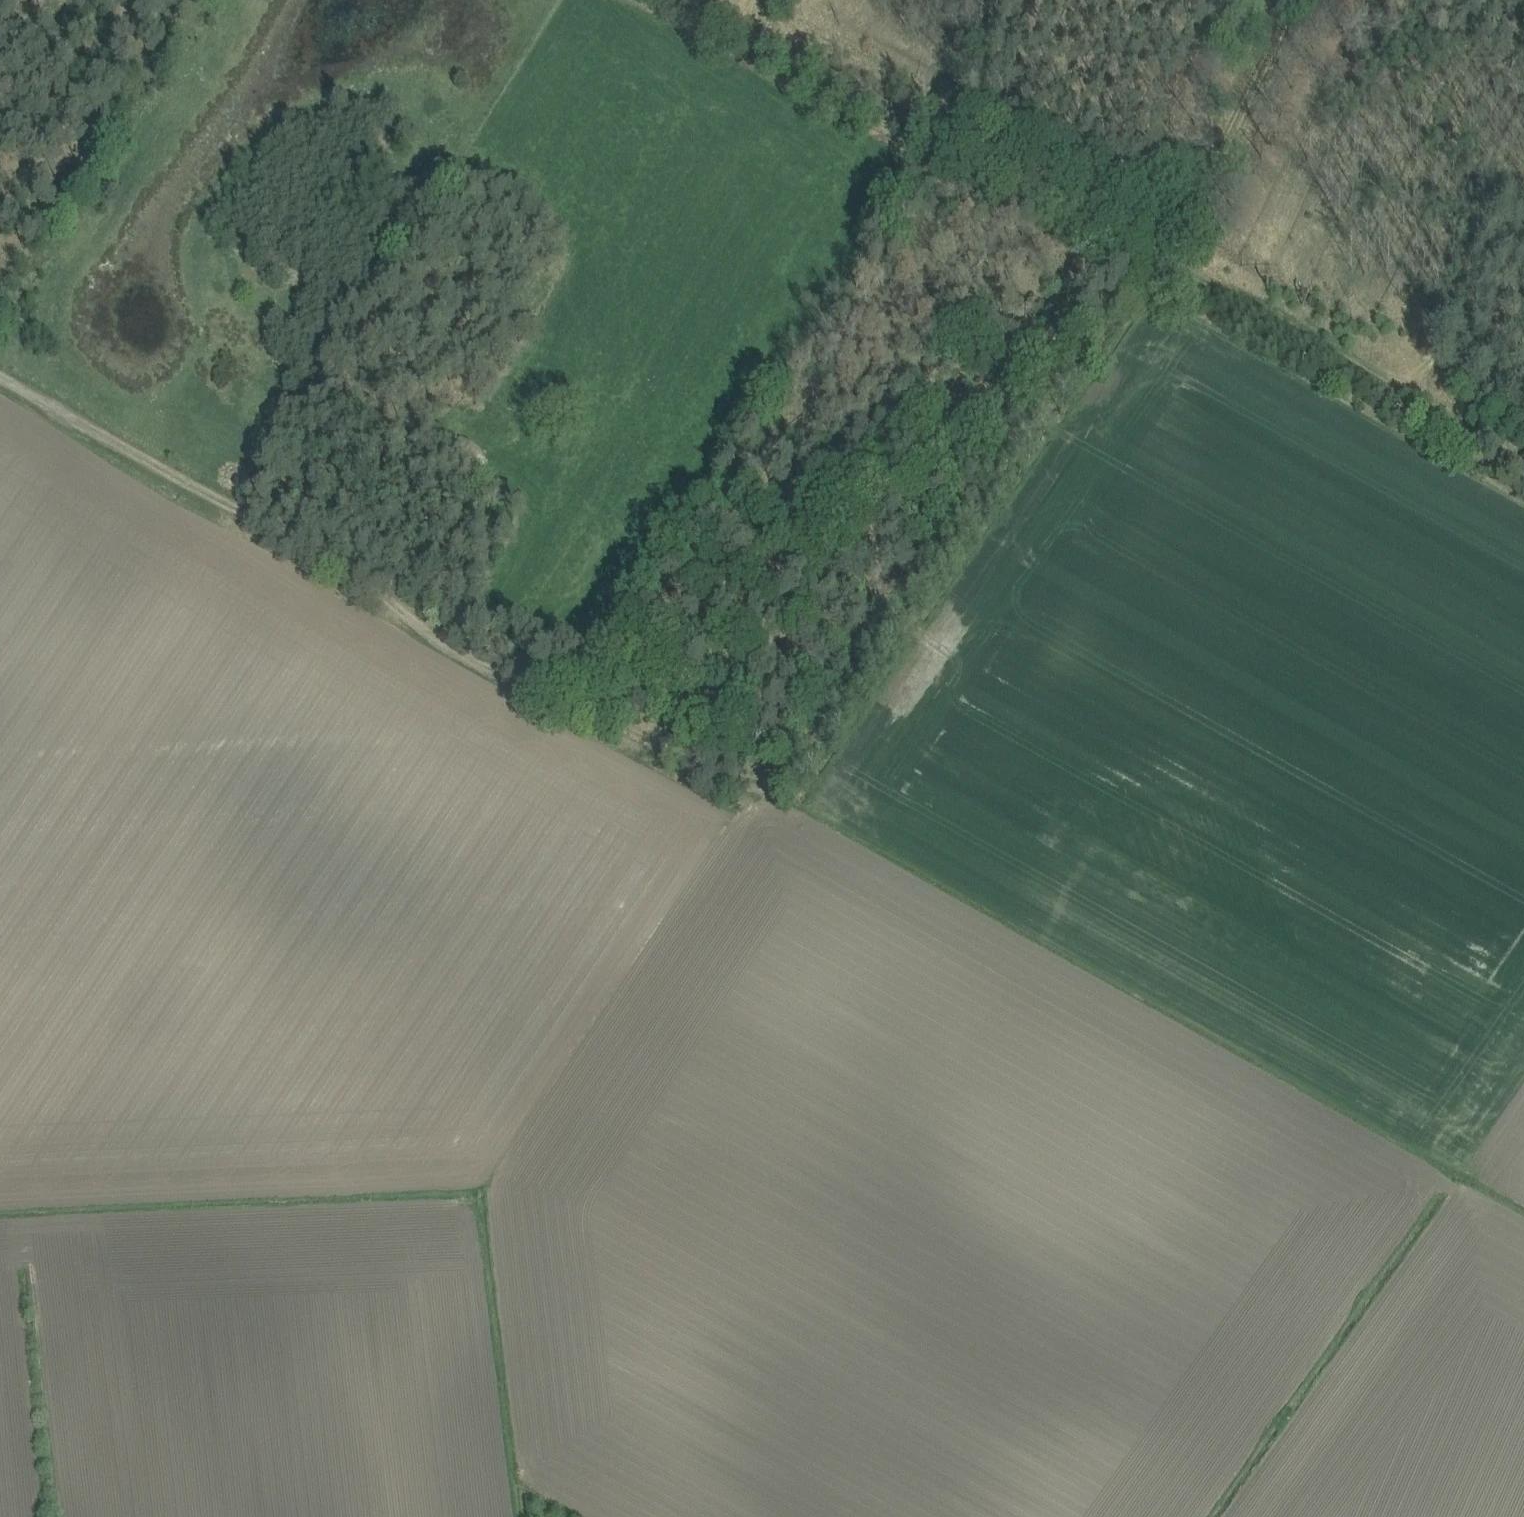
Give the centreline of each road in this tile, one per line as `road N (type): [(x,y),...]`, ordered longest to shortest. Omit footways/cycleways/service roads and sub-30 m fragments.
road 1 (track): [(1523,457),(704,0)]
road 2 (track): [(771,780),(729,775),(660,744),(0,375)]

